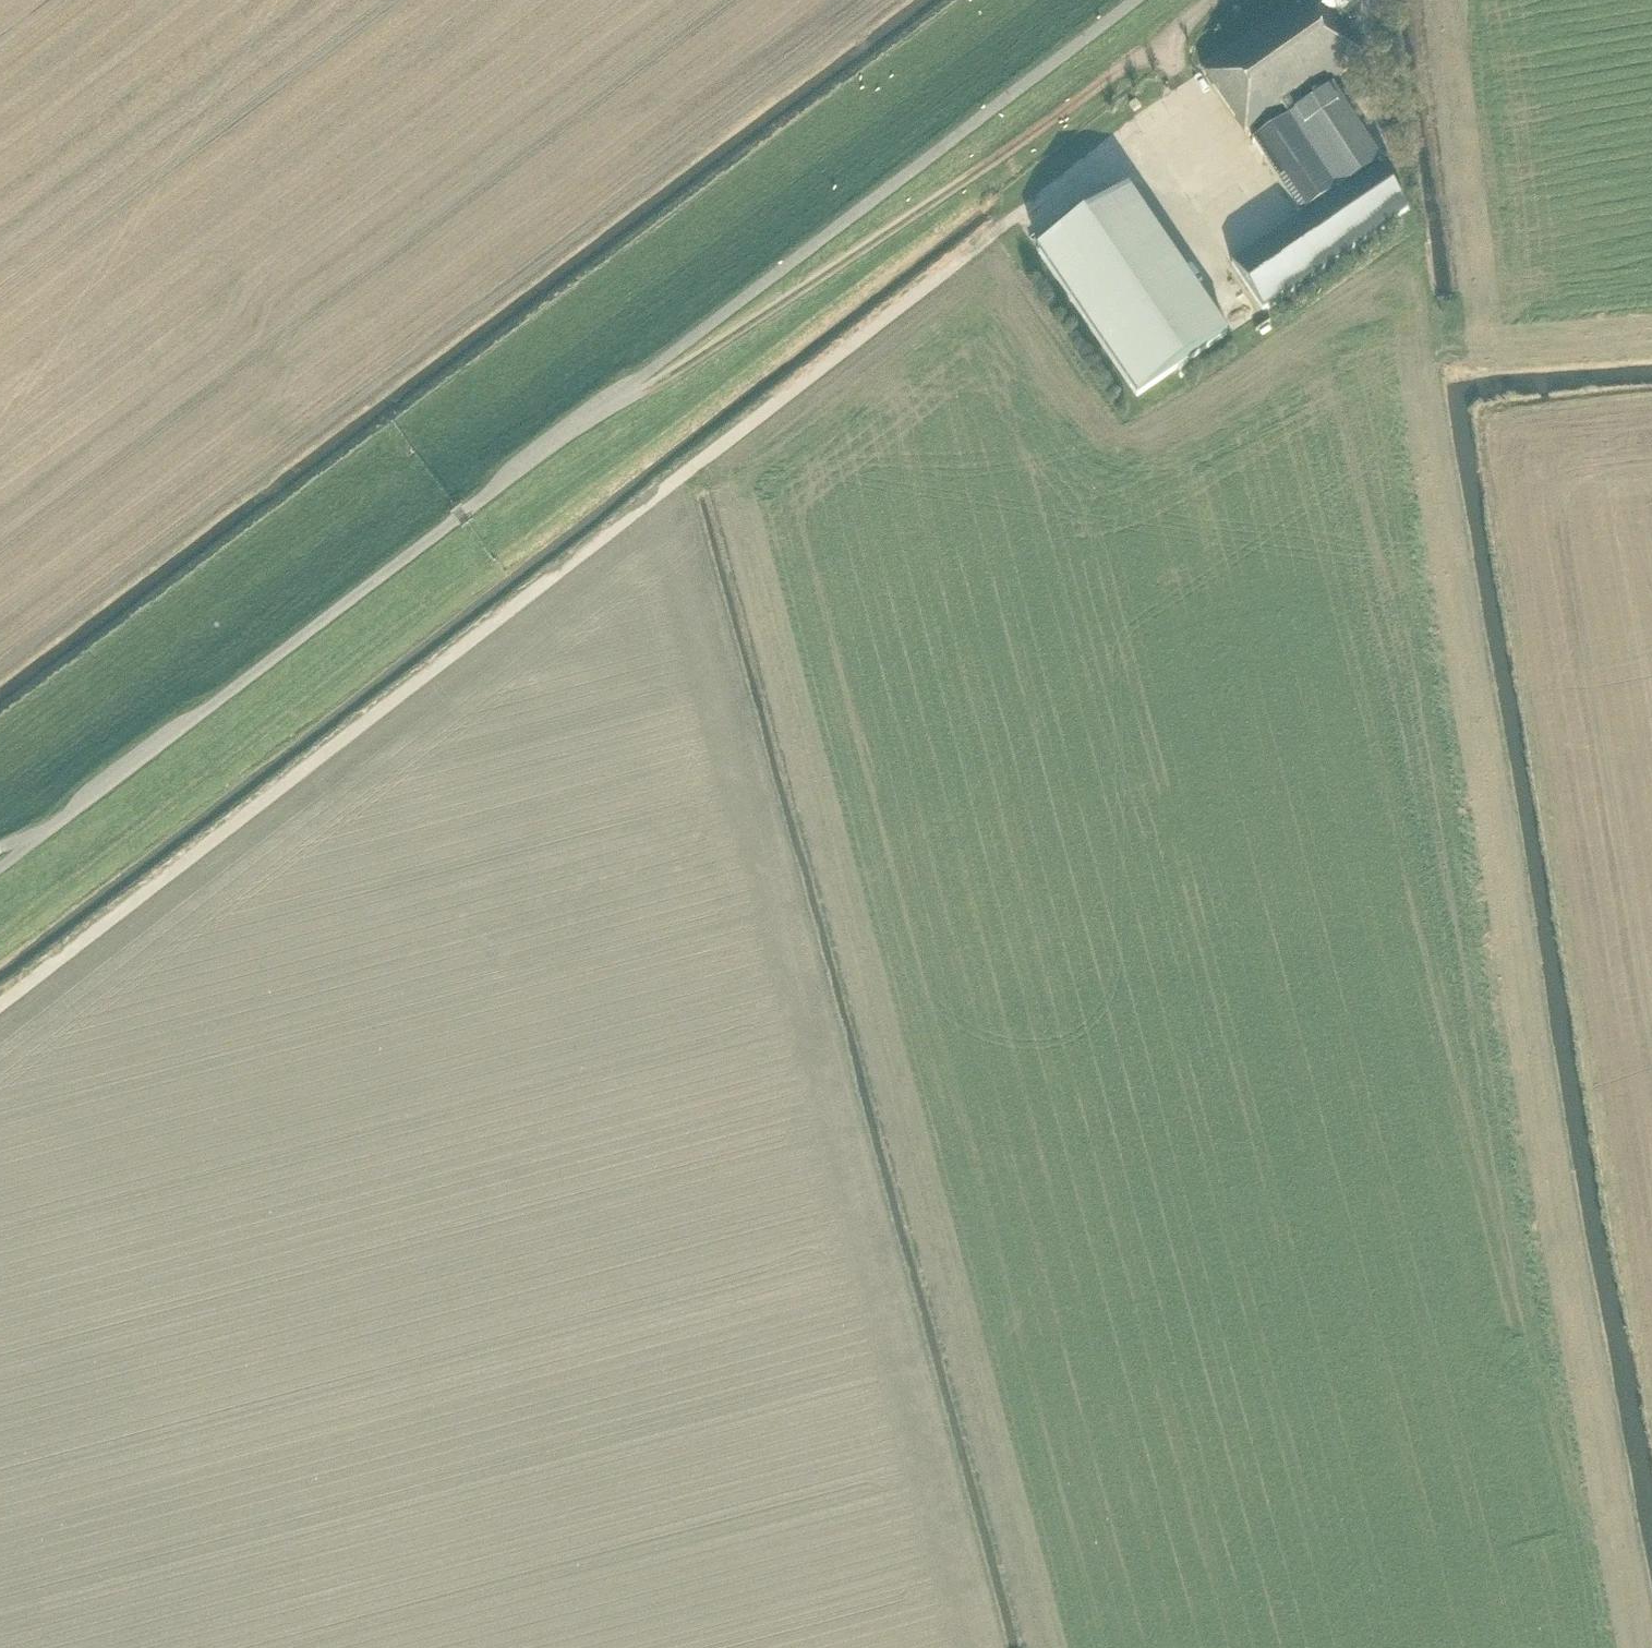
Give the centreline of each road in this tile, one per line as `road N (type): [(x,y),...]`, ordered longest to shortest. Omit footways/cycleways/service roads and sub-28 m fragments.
road 1 (unclassified): [(0,871),(1138,0)]

